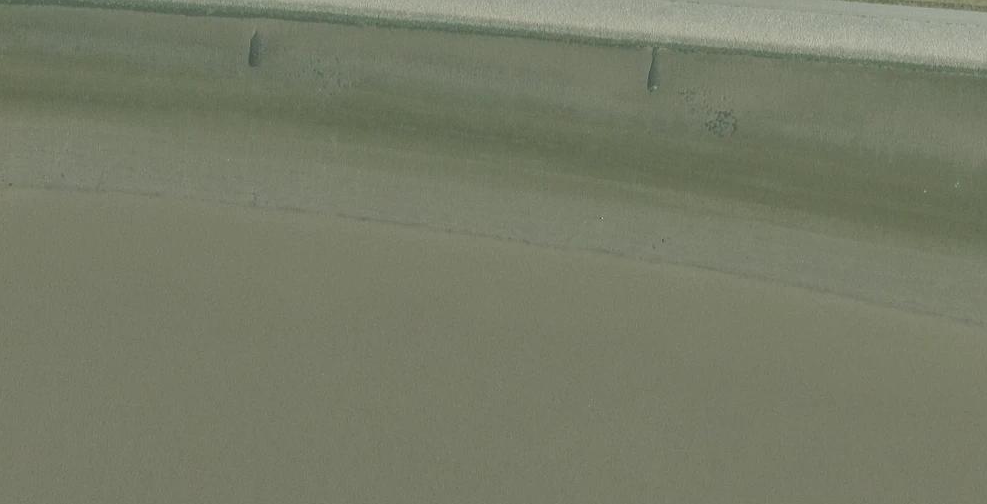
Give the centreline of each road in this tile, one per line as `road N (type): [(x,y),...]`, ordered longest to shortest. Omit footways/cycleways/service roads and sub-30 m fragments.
road 1 (track): [(986,24),(675,0)]

